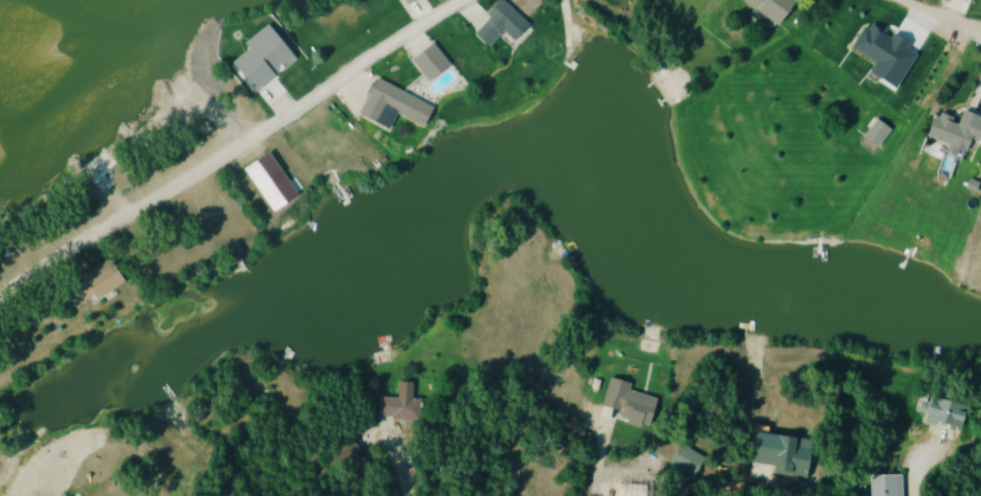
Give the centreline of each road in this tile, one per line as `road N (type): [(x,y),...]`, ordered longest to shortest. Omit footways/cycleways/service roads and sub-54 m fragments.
road 1 (residential): [(0,295),(456,0)]

